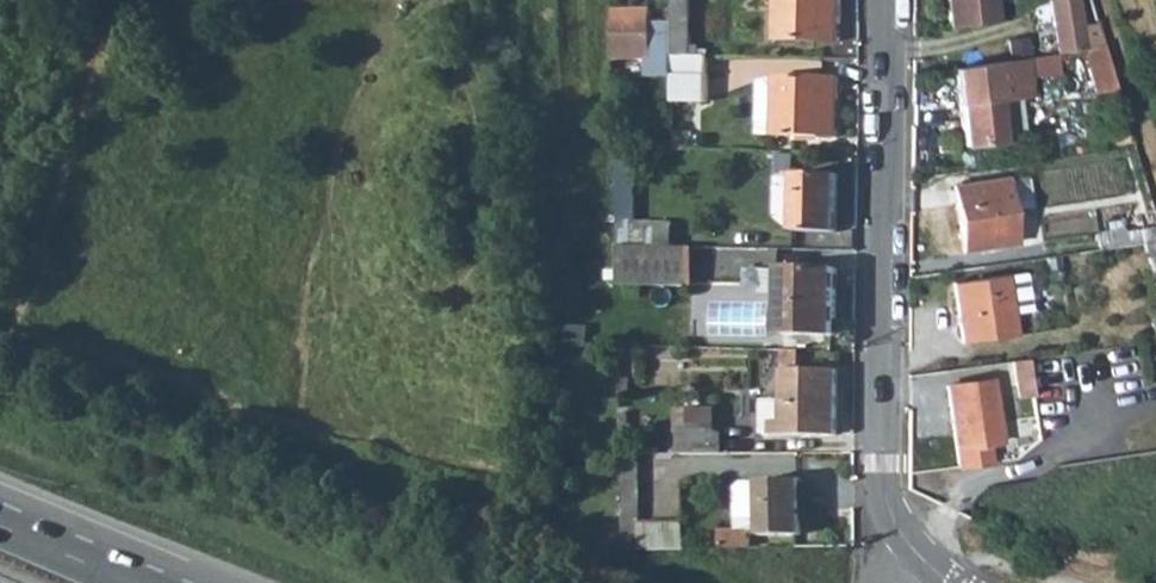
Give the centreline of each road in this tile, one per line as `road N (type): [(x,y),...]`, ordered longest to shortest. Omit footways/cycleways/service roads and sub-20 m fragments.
road 1 (residential): [(948,582),(897,527),(888,496),(889,0)]
road 2 (trunk): [(133,582),(0,527)]

